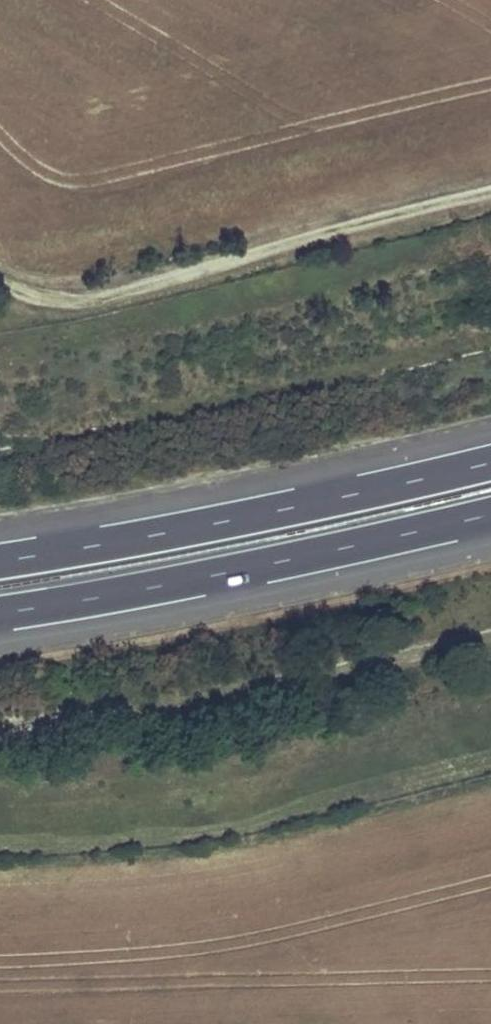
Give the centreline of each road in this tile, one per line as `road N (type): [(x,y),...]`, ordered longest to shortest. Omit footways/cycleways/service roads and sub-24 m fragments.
road 1 (track): [(0,281),(48,301),(109,298),(490,199)]
road 2 (motorway): [(490,457),(0,557)]
road 3 (motorway): [(0,608),(490,508)]

